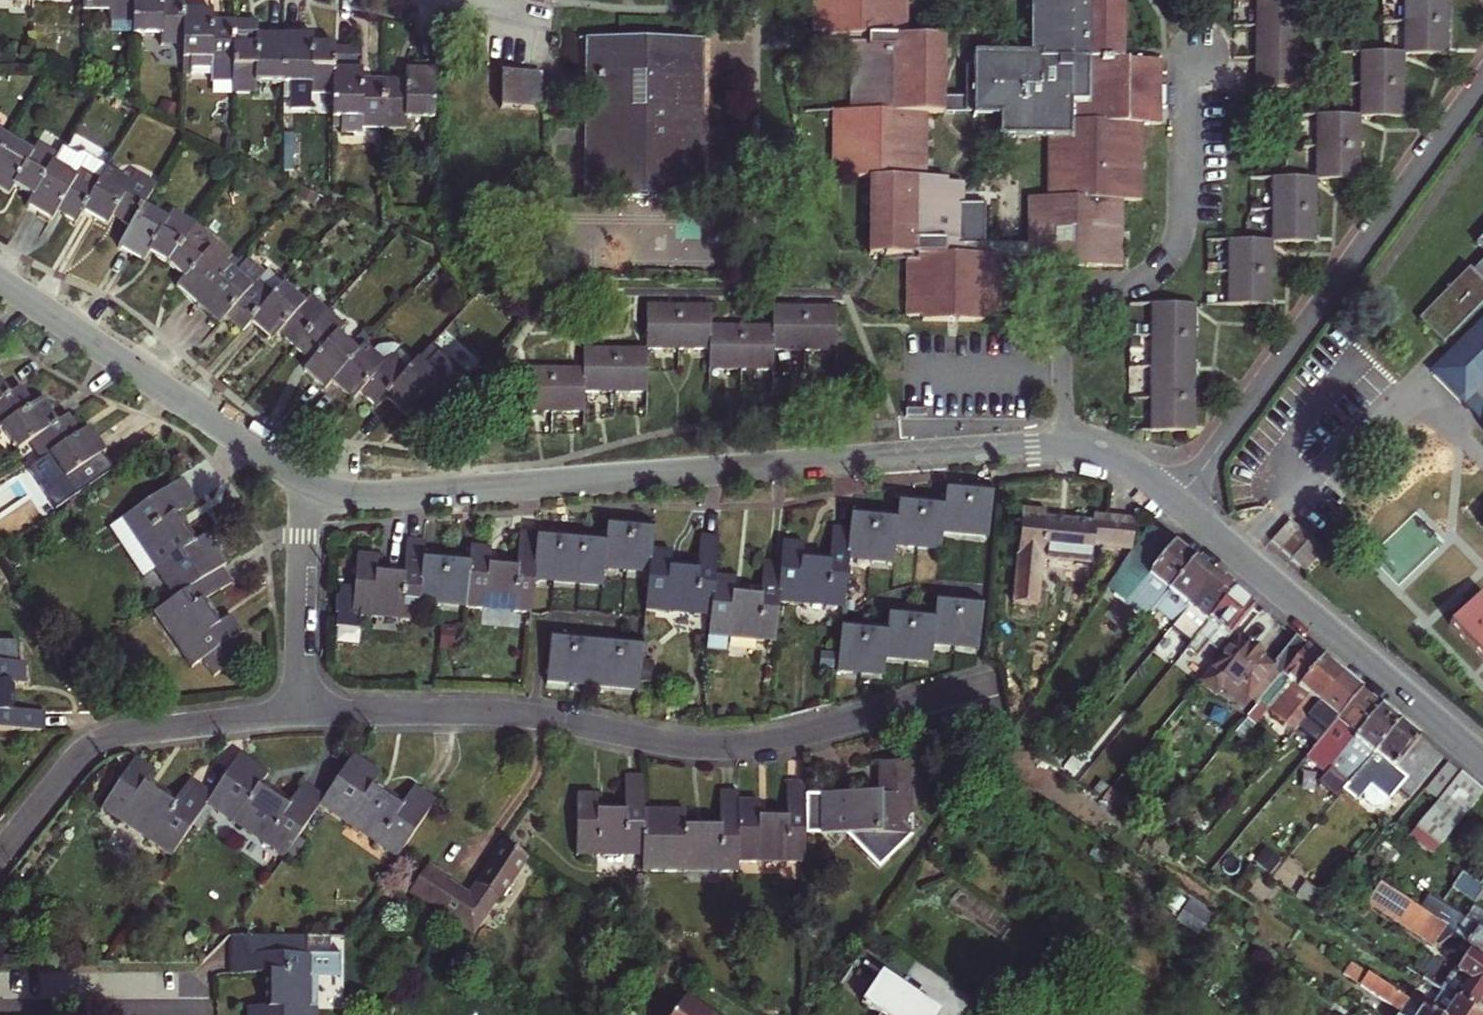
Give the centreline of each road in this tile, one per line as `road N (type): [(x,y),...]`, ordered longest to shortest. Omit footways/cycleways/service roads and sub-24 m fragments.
road 1 (residential): [(314,488),(389,496),(1061,444)]
road 2 (residential): [(301,712),(519,711),(655,740),(731,747),(995,679)]
road 3 (residential): [(1482,80),(1179,503)]
road 4 (residential): [(1061,444),(1067,312),(1142,278),(1177,237),(1188,54)]
road 5 (residential): [(1179,503),(1482,759)]
road 6 (residential): [(0,282),(314,488)]
road 7 (residential): [(0,849),(79,753),(109,734),(301,712)]
road 8 (residential): [(314,488),(303,531),(301,712)]
road 9 (residential): [(202,1012),(0,1011)]
road 10 (residential): [(1061,444),(1116,456),(1179,503)]

